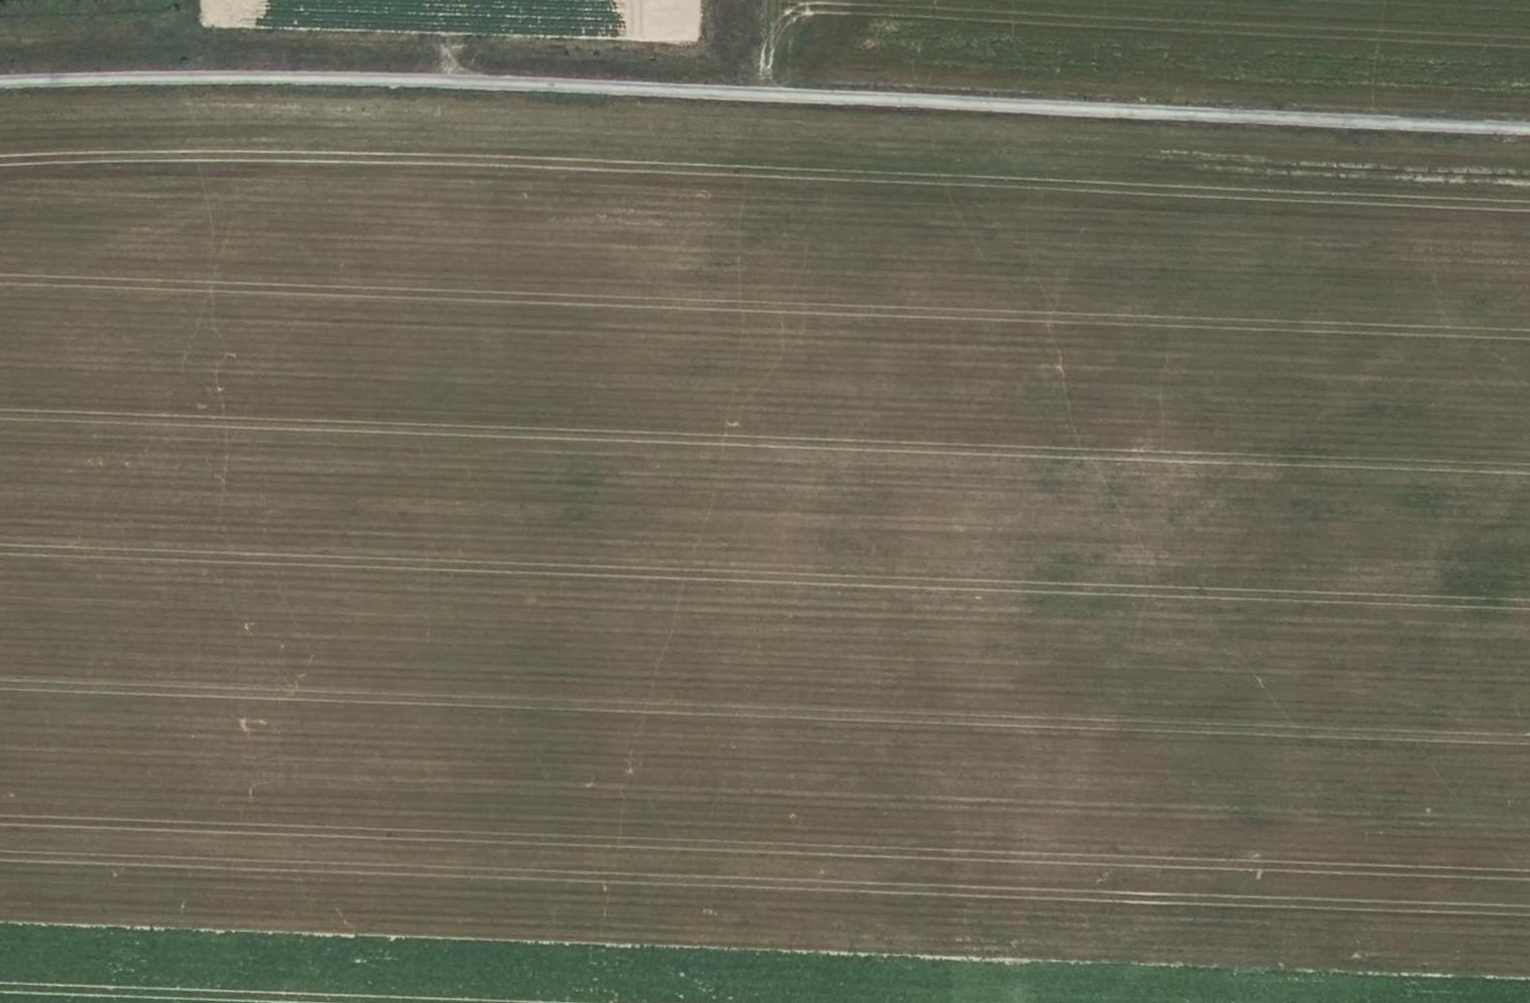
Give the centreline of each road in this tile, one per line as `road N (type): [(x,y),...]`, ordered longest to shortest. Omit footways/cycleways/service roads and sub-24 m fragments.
road 1 (unclassified): [(0,86),(396,84),(1529,127)]

